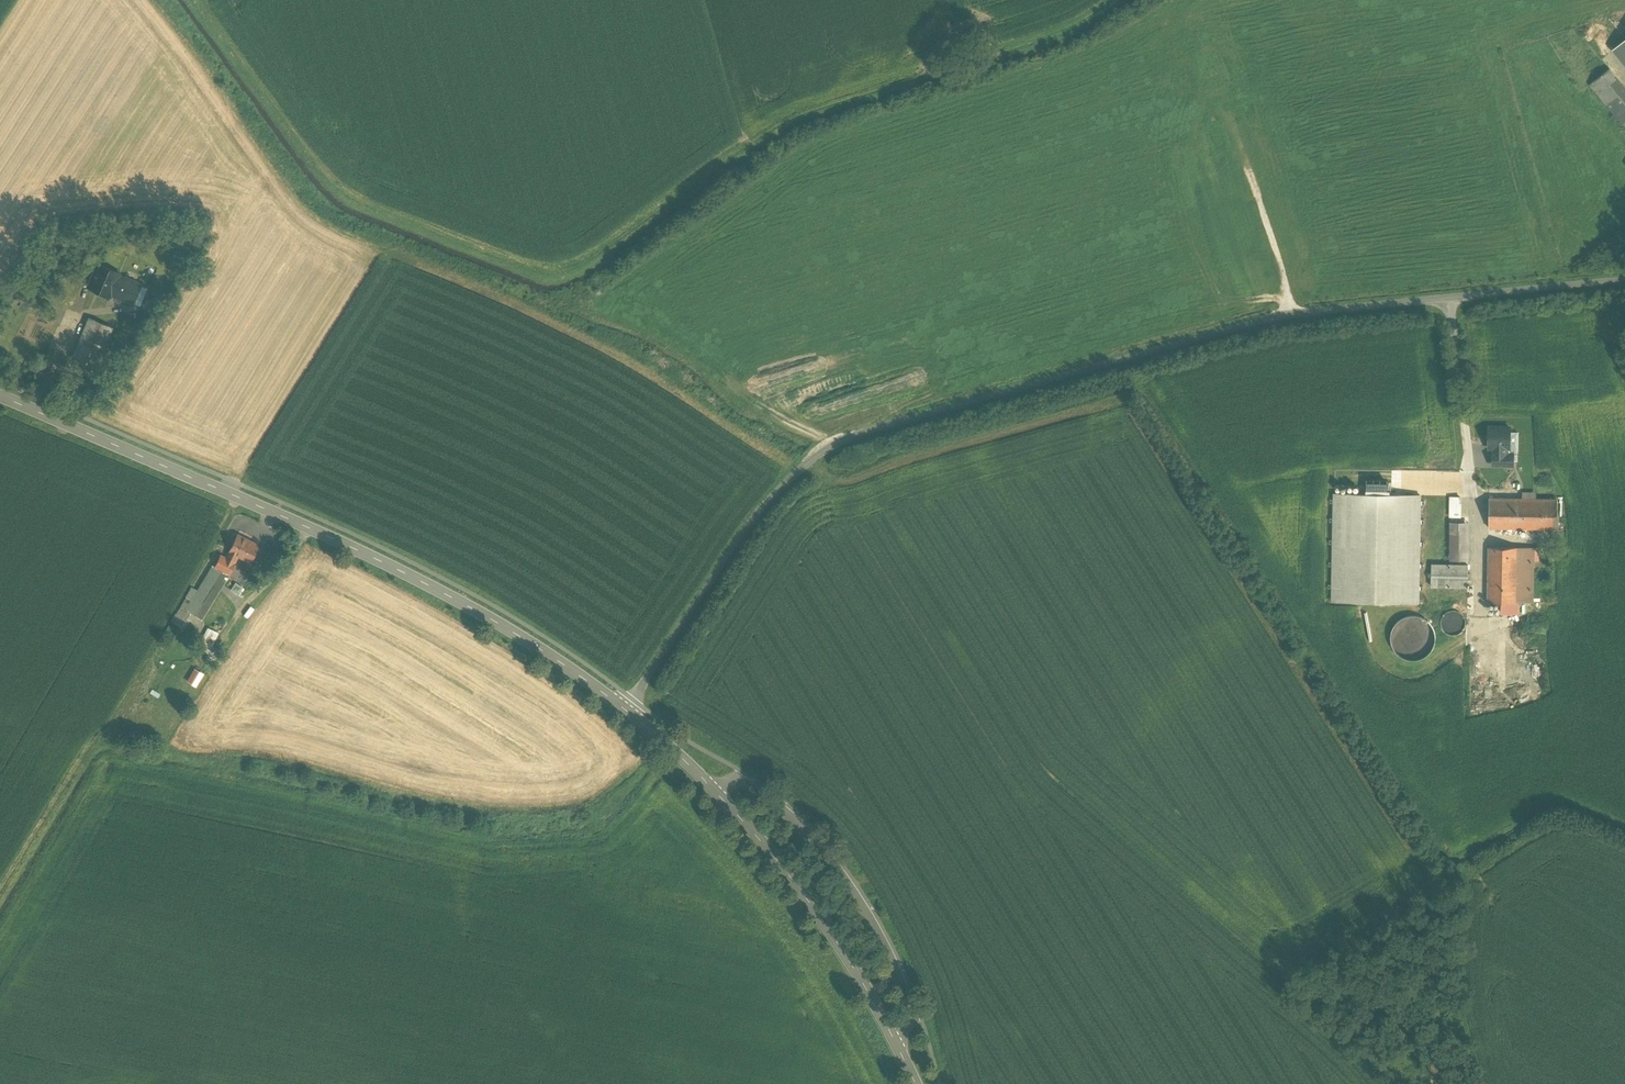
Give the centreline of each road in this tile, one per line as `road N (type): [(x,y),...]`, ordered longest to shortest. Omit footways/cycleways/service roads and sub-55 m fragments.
road 1 (unclassified): [(1624,281),(1277,318),(823,446),(752,521),(624,710)]
road 2 (secondary): [(0,395),(380,560),(515,635),(624,710)]
road 3 (secondary): [(624,710),(764,843),(837,941),(916,1083)]

